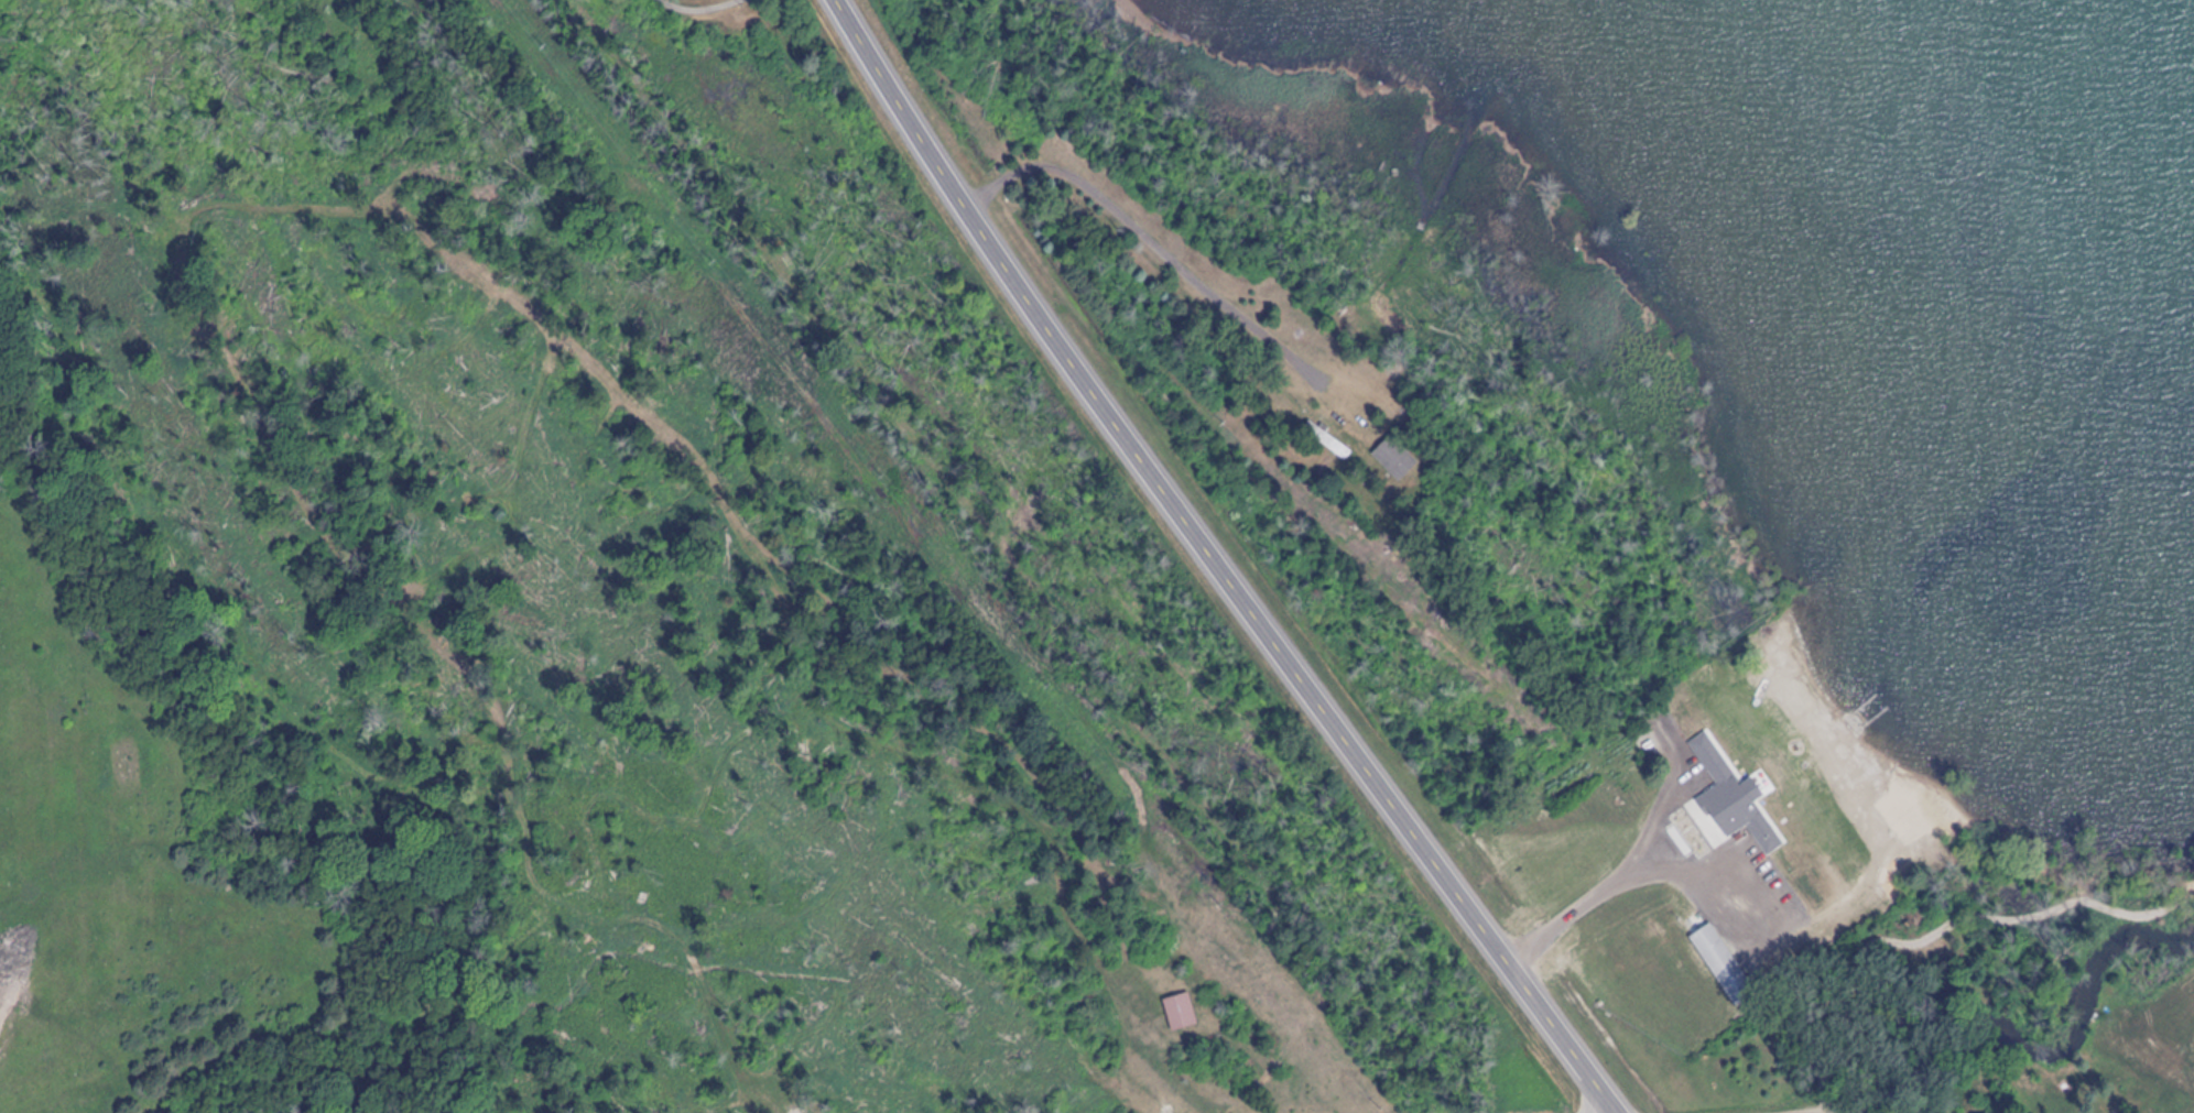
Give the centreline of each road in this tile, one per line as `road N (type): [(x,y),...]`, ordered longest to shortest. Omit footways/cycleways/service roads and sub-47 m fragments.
road 1 (primary): [(823,0),(1022,306),(1616,1112)]

